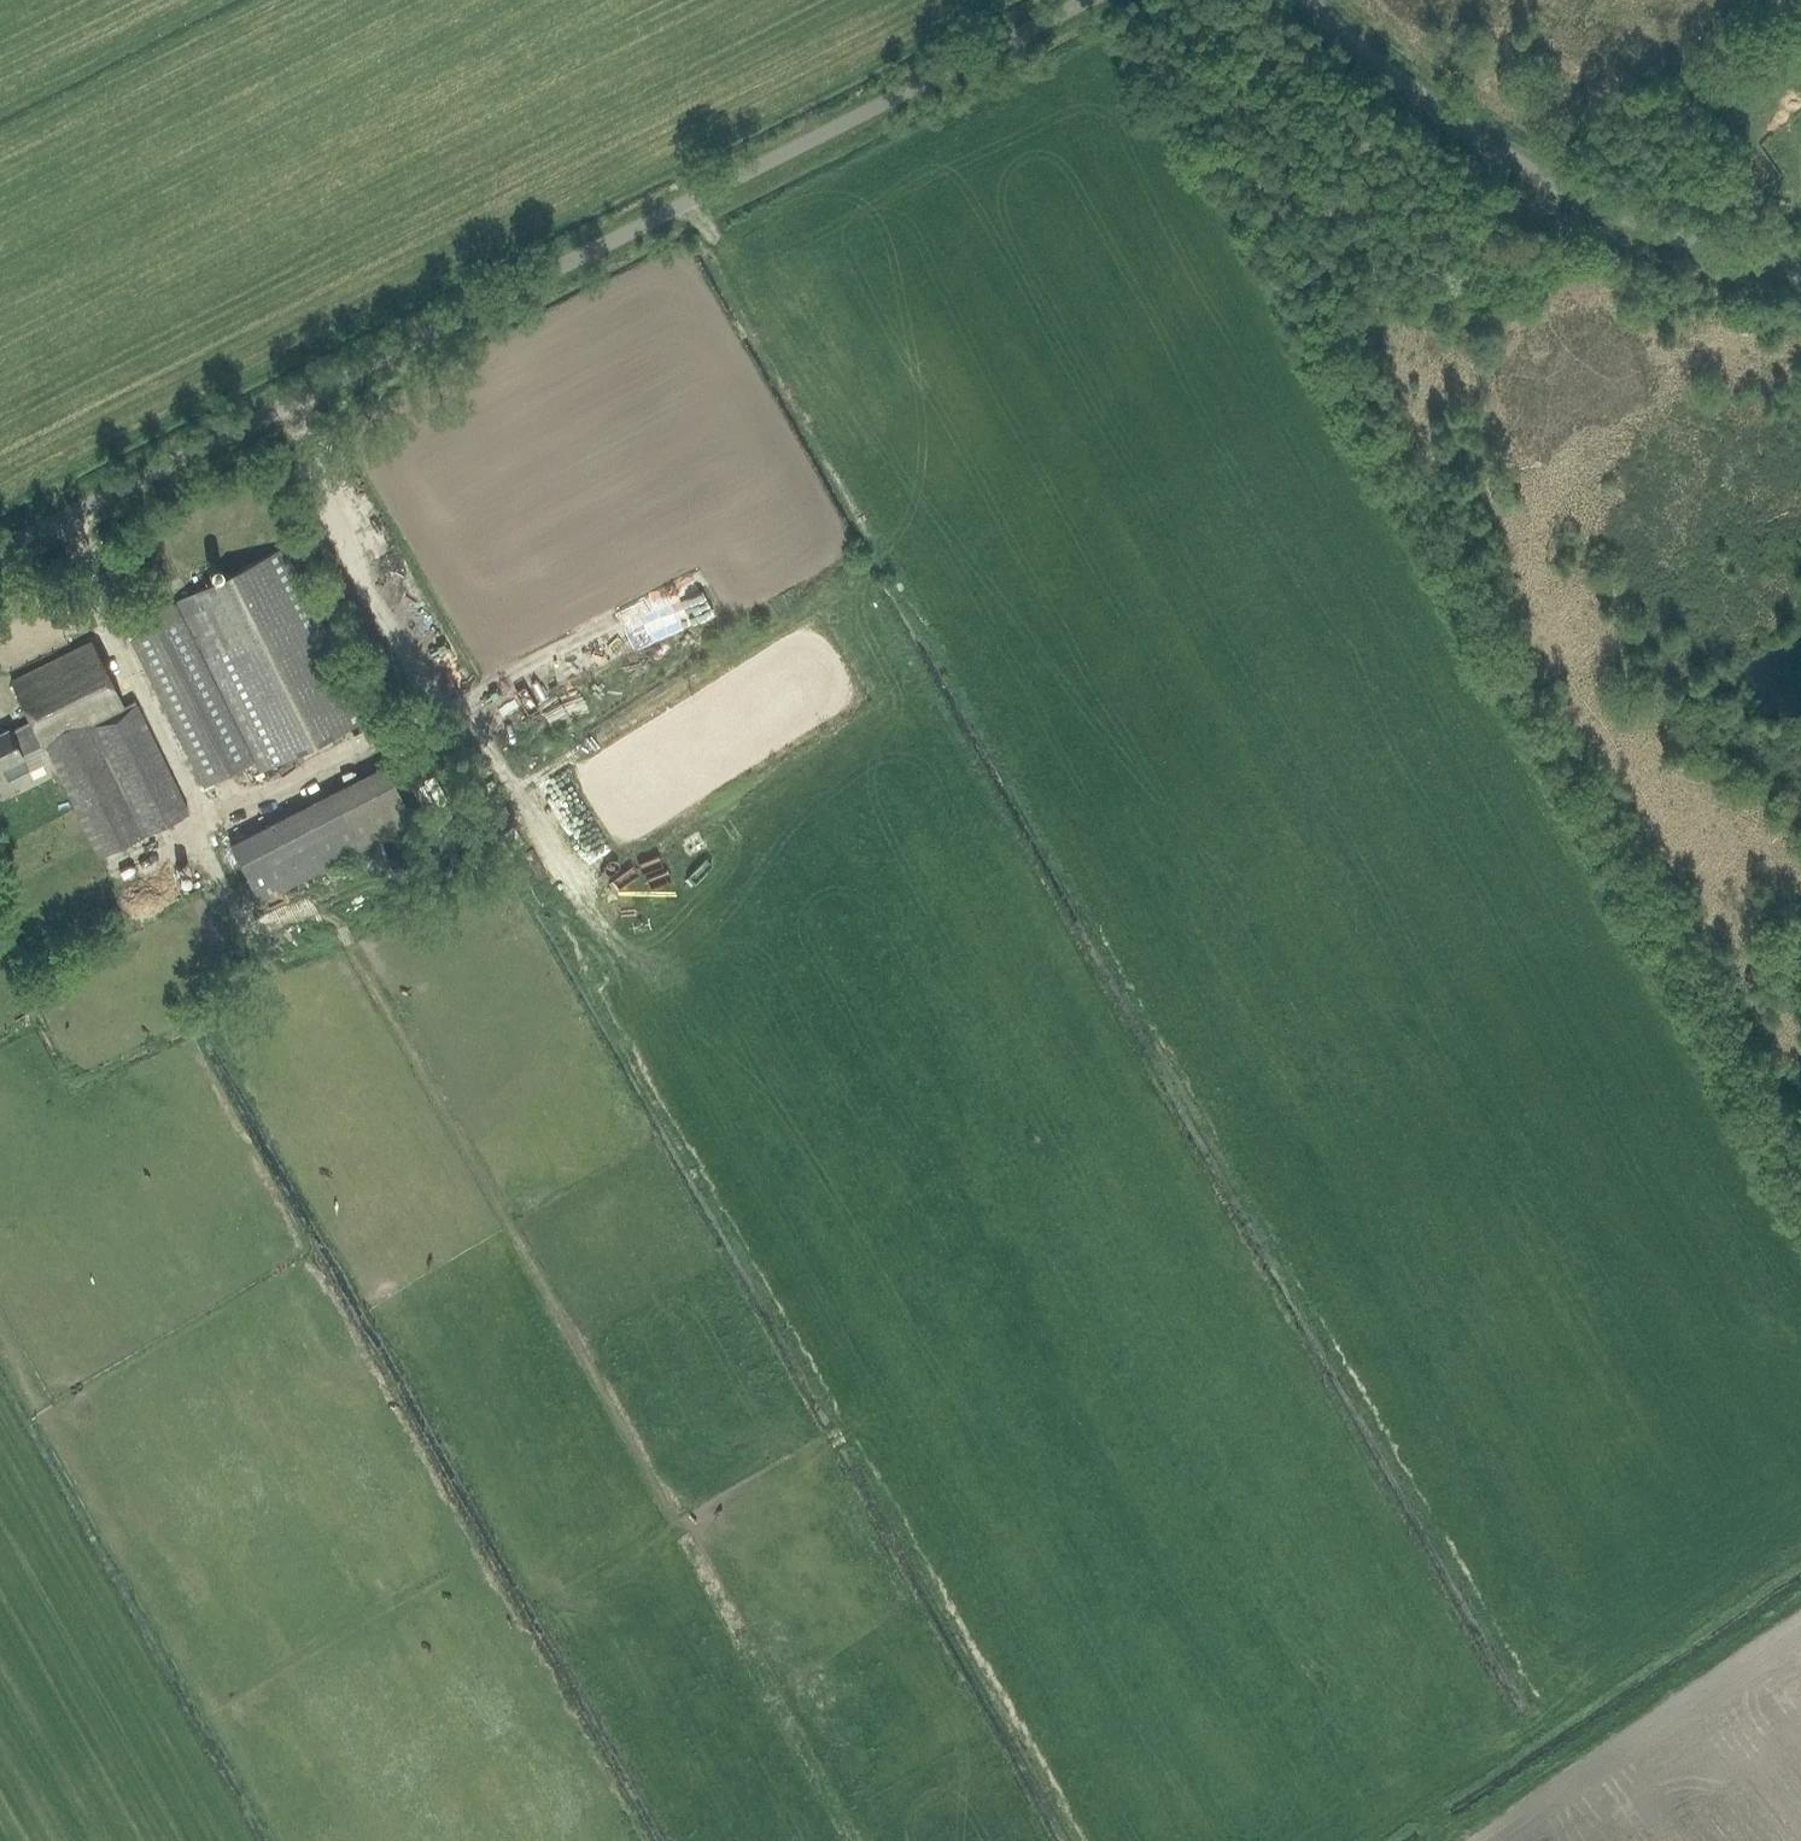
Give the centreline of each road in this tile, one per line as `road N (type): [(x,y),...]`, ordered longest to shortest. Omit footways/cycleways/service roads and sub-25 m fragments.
road 1 (unclassified): [(0,551),(1077,0)]
road 2 (unclassified): [(1800,271),(1548,182),(1421,98),(1309,0)]
road 3 (track): [(1800,1598),(1437,1840)]

